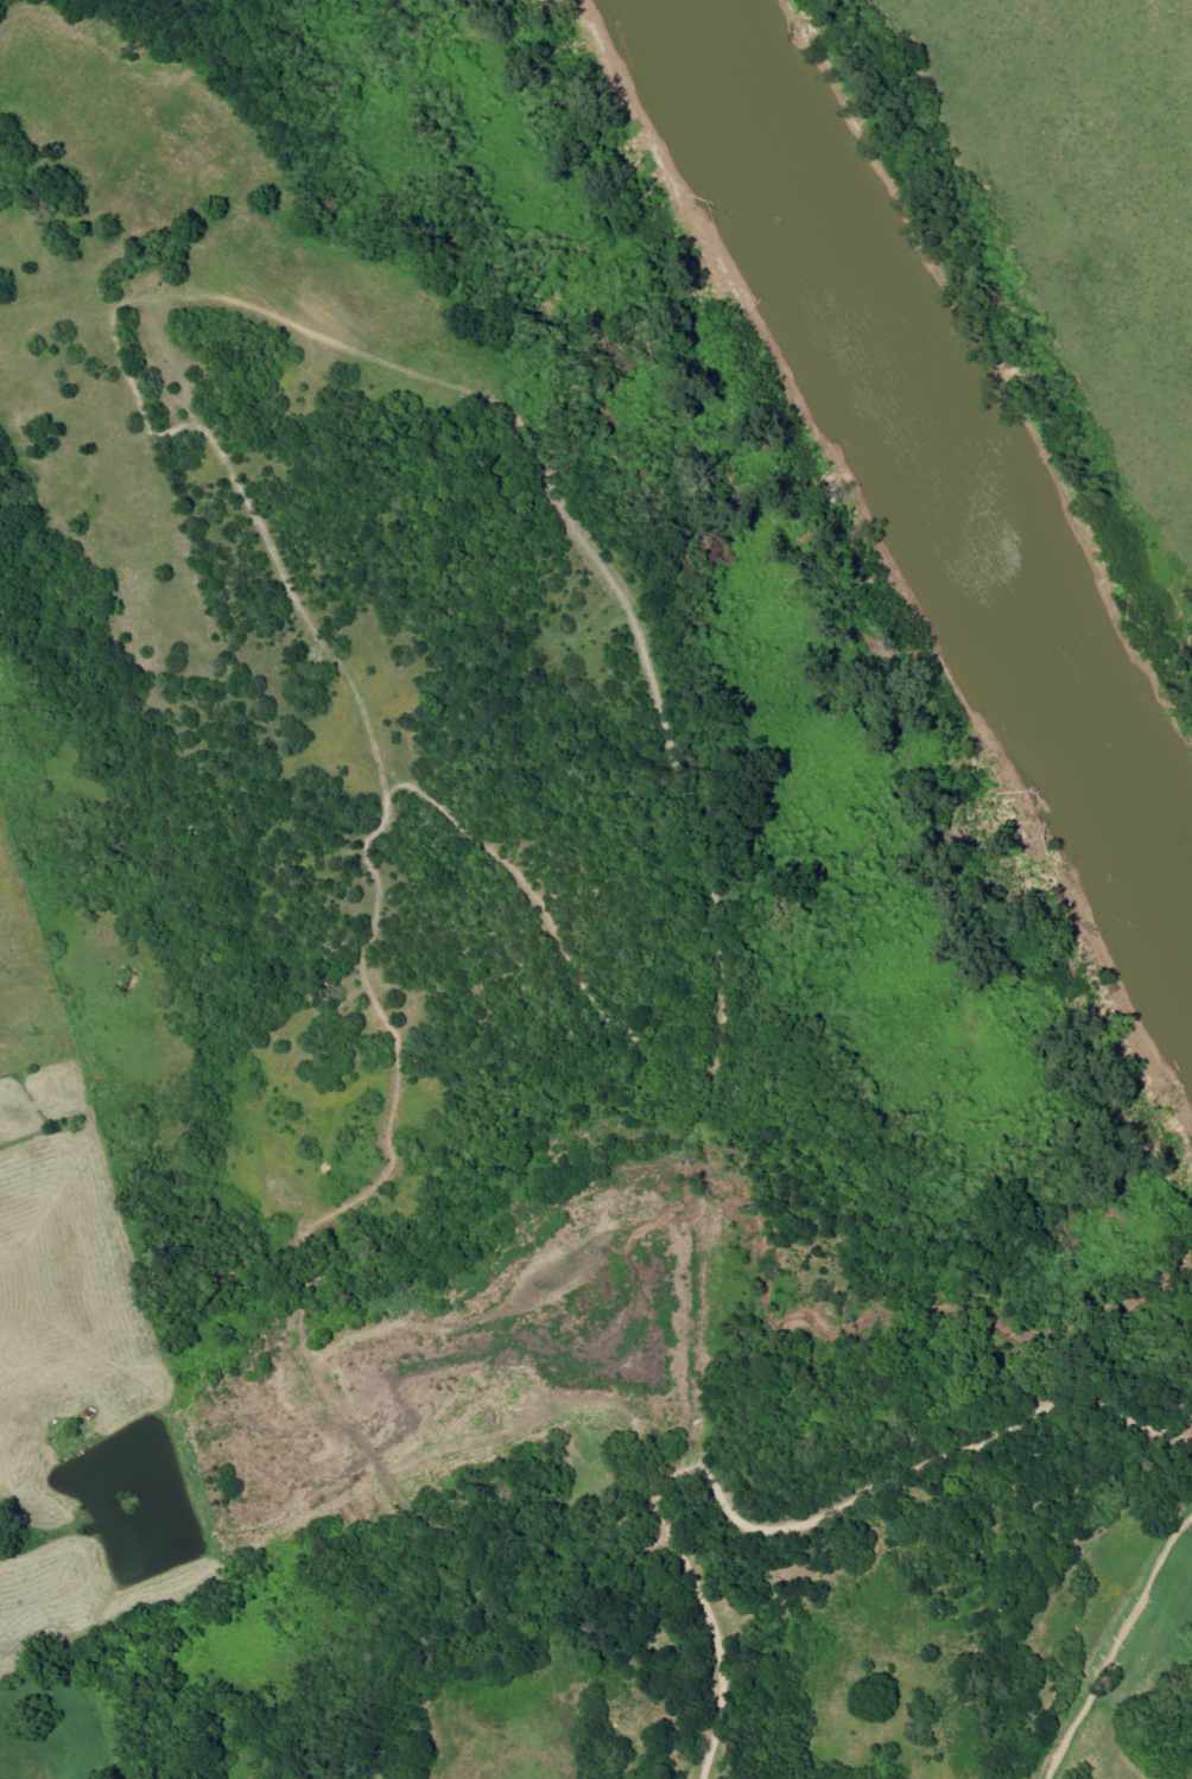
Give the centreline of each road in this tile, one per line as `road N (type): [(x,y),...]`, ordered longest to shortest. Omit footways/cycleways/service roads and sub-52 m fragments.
road 1 (track): [(721,1065),(728,943),(678,744),(635,609),(566,507),(545,443),(509,409),(462,383),(421,369),(376,338),(296,314),(253,288),(203,279),(115,300),(115,343),(148,433),(194,433),(251,497),(289,590),(350,680),(350,718),(367,749),(500,863),(550,929),(566,977),(590,1010),(654,1060),(683,1069),(721,1065)]
road 2 (track): [(1191,1475),(1177,1456),(1103,1411),(1065,1409),(1025,1416),(782,1525),(737,1525),(709,1499),(700,1435),(721,1065)]
road 3 (track): [(702,1463),(671,1470),(659,1487),(657,1523),(678,1549),(721,1648),(721,1722),(705,1778)]
road 4 (track): [(1048,1778),(1191,1523)]

